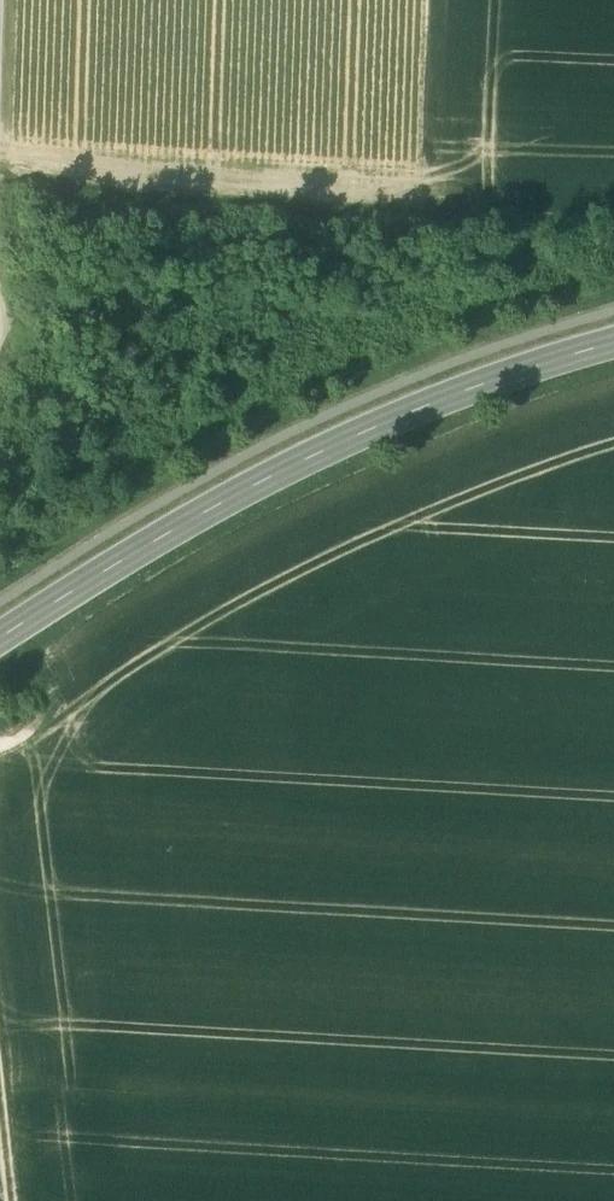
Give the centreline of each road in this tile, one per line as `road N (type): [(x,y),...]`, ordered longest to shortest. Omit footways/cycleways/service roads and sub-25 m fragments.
road 1 (secondary): [(0,638),(176,528),(322,453),(508,376),(613,344)]

